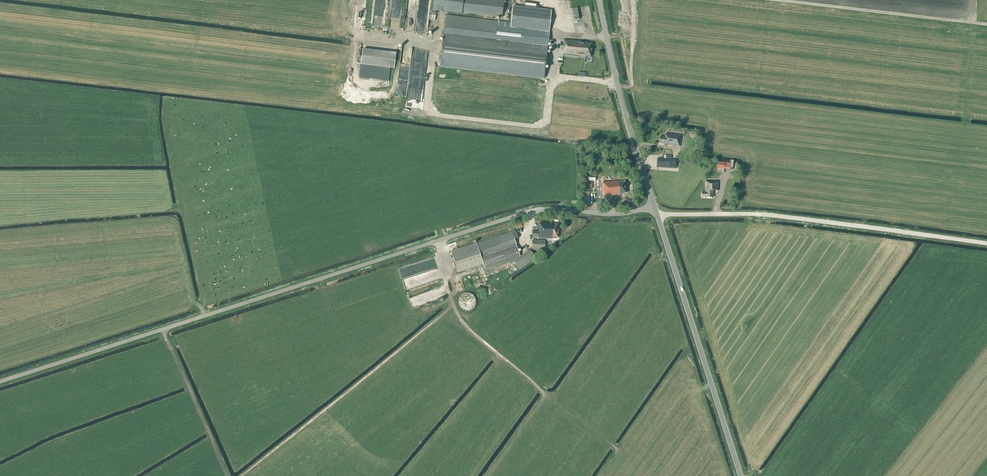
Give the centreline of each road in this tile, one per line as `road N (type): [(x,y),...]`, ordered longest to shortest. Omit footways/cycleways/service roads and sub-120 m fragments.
road 1 (unclassified): [(0,382),(522,214),(626,214),(654,206)]
road 2 (tertiary): [(739,475),(656,214)]
road 3 (track): [(986,244),(760,215)]
road 4 (tertiary): [(654,206),(598,0)]

